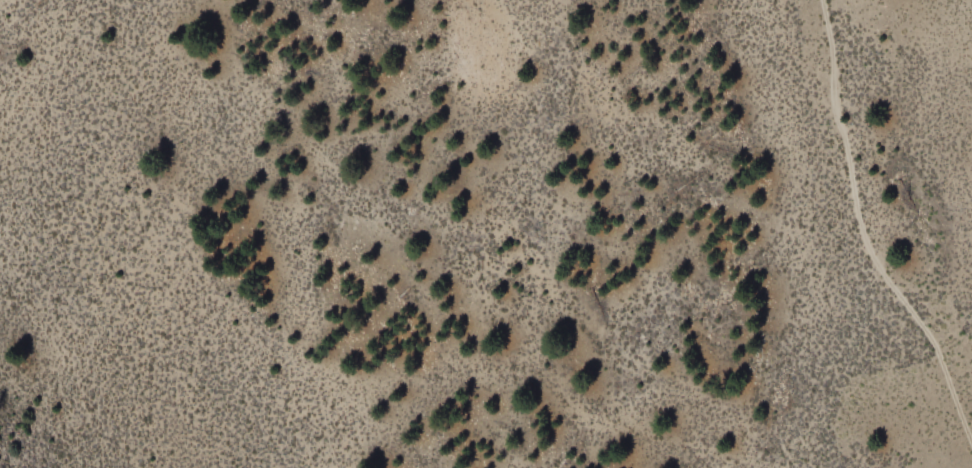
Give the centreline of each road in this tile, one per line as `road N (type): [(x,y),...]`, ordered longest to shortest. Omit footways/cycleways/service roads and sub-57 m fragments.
road 1 (track): [(823,0),(866,243),(930,339),(971,443)]

